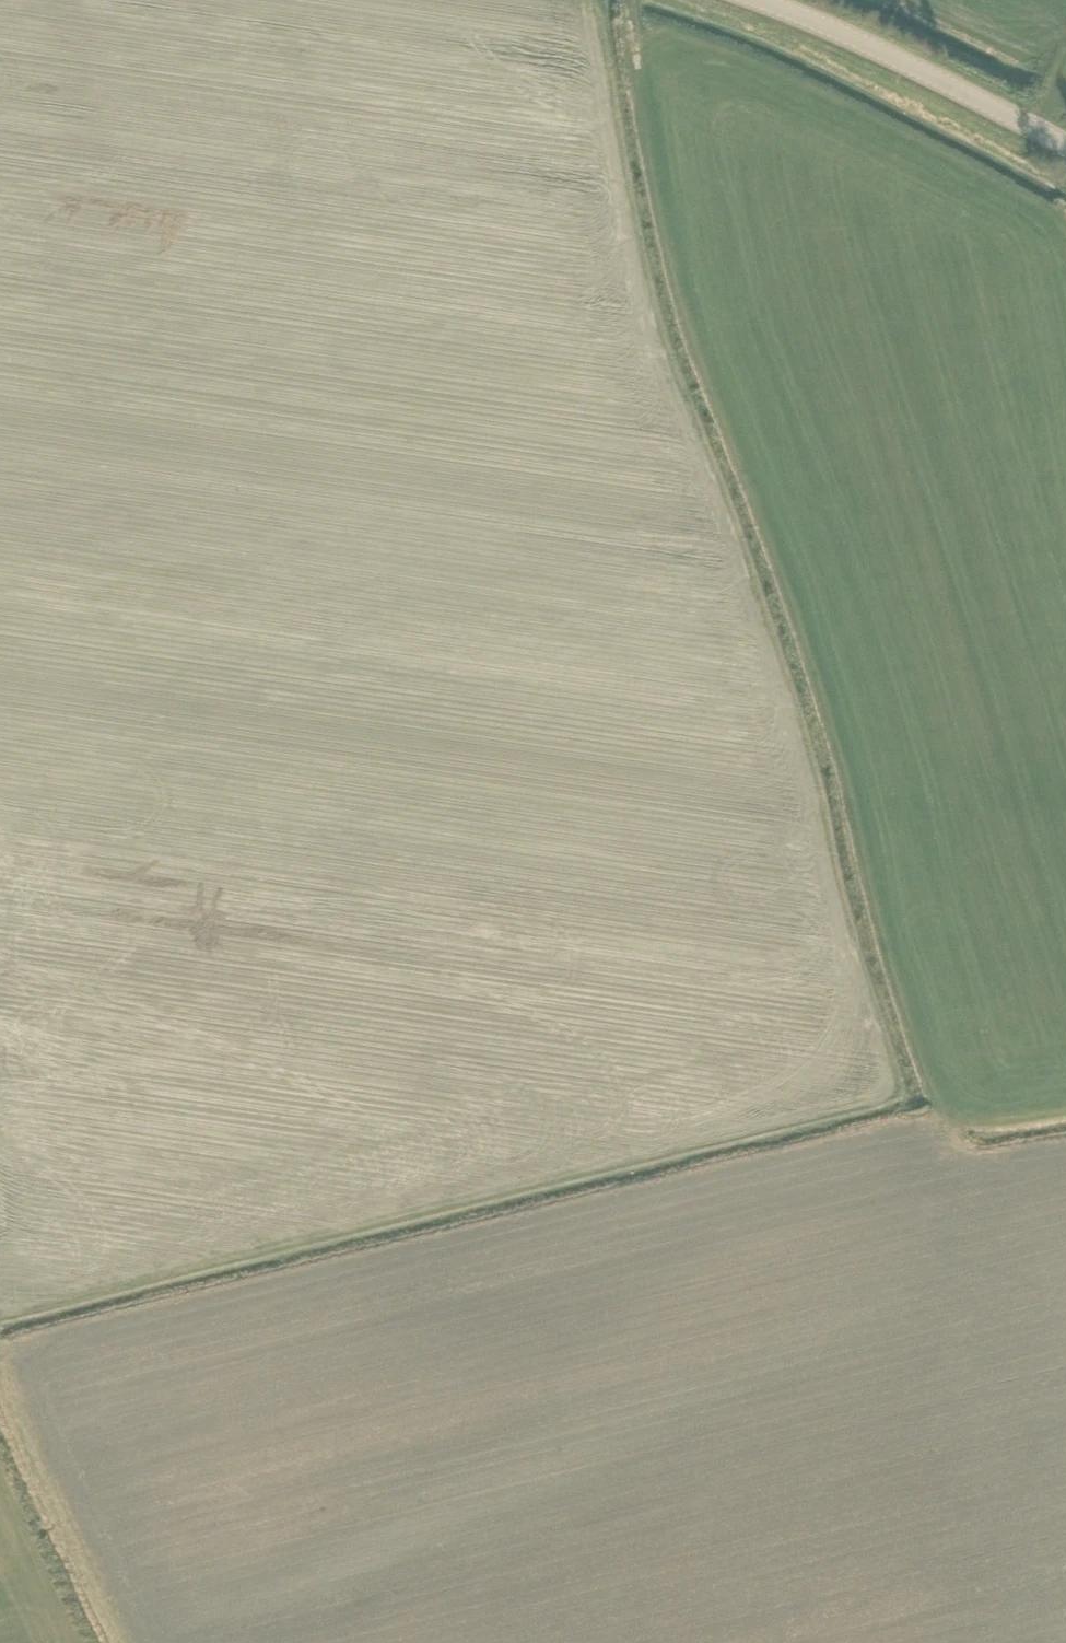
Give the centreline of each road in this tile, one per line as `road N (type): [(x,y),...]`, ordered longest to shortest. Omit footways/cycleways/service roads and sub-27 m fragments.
road 1 (secondary): [(1065,146),(891,57),(757,0)]
road 2 (track): [(120,1642),(24,1443),(0,1368)]

